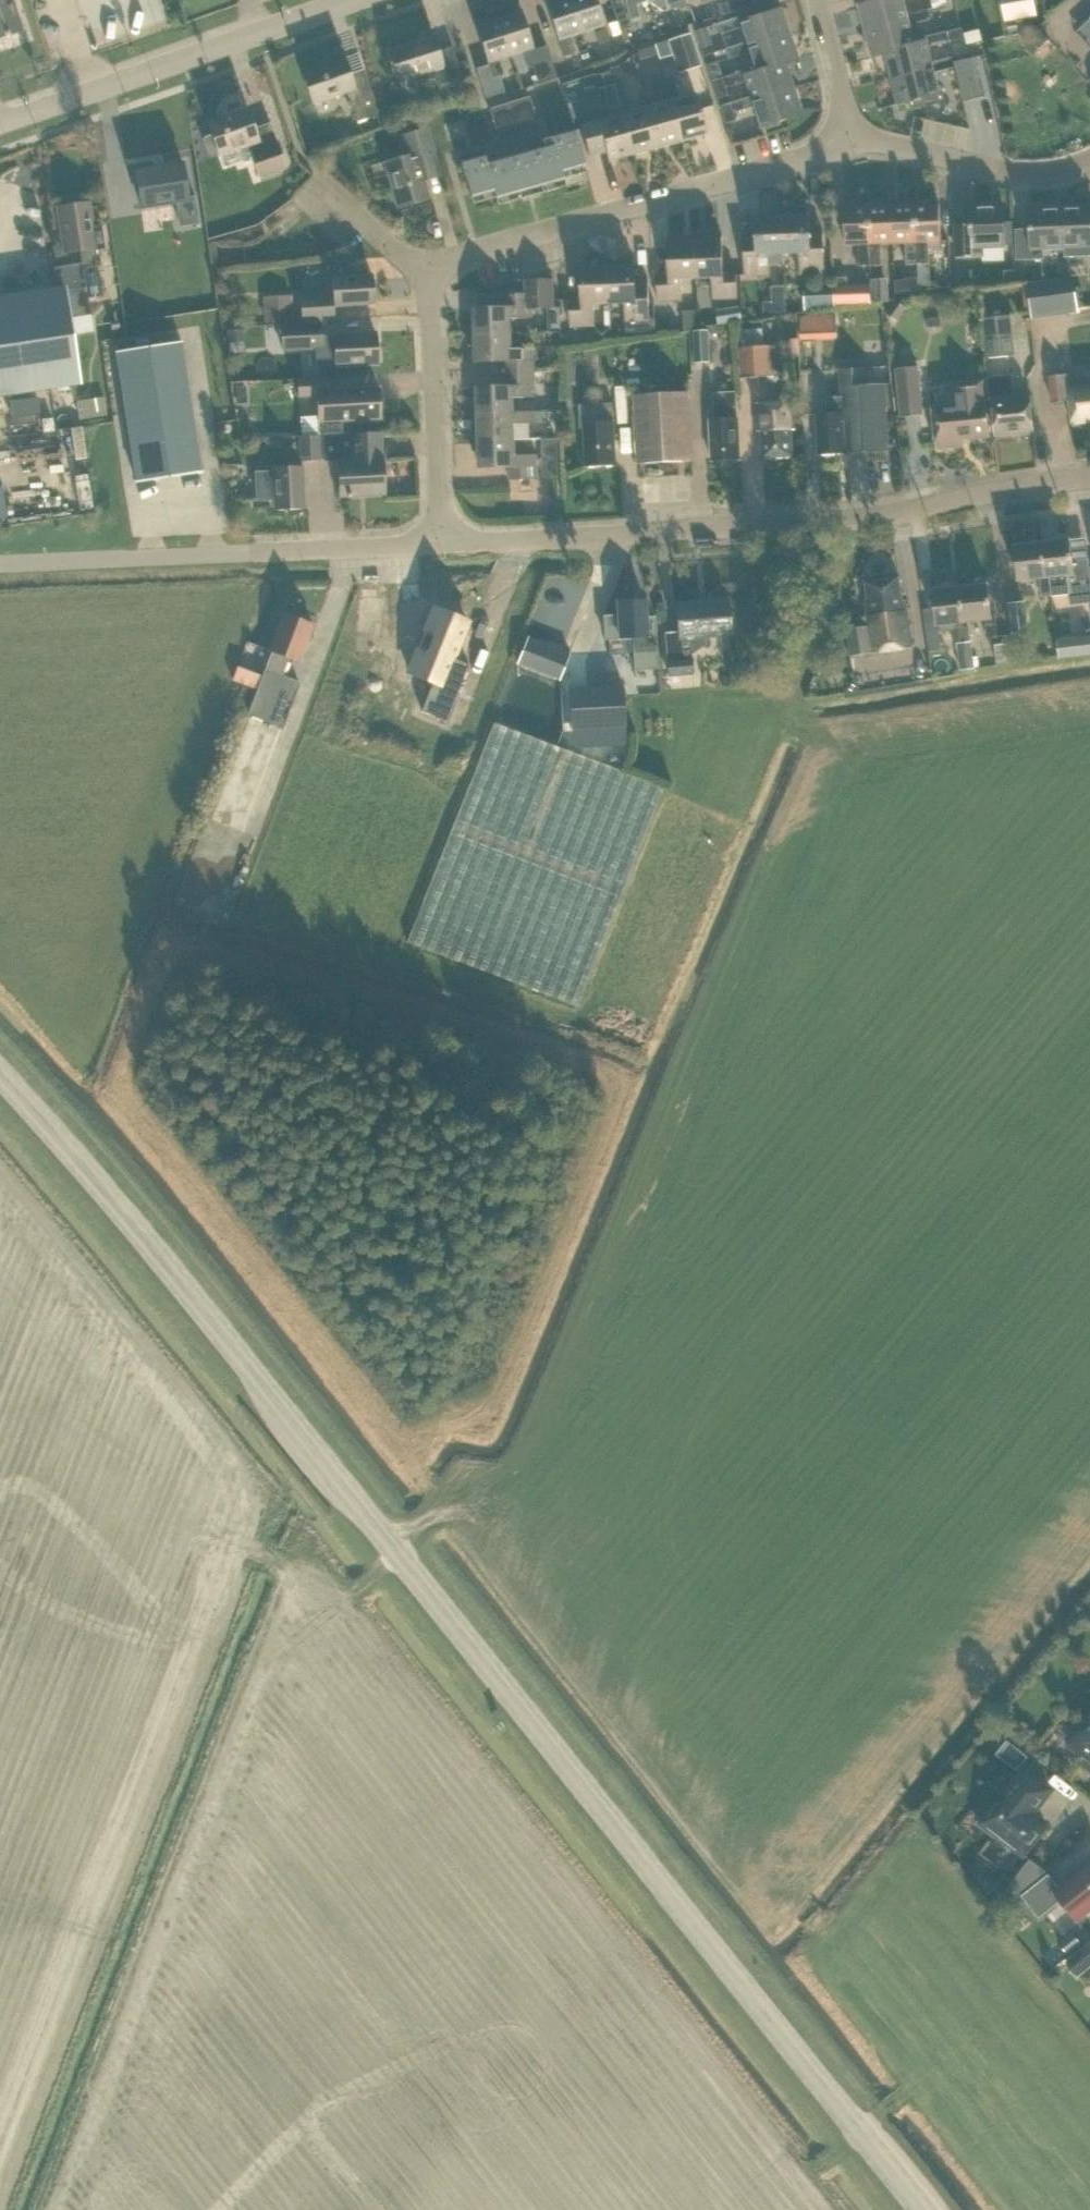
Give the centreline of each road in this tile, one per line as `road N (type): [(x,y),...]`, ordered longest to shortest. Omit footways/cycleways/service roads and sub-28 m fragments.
road 1 (primary): [(922,2209),(153,1249),(0,1075)]
road 2 (unclassified): [(445,545),(830,524),(1089,477)]
road 3 (residential): [(419,272),(853,144)]
road 4 (unclassified): [(445,545),(0,564)]
road 5 (tertiary): [(0,125),(359,0)]
road 6 (residential): [(445,545),(428,301),(419,272)]
road 7 (residential): [(853,144),(1001,175),(1044,178),(1089,167)]
road 8 (residential): [(853,144),(815,0)]
road 9 (residential): [(320,185),(419,272)]

